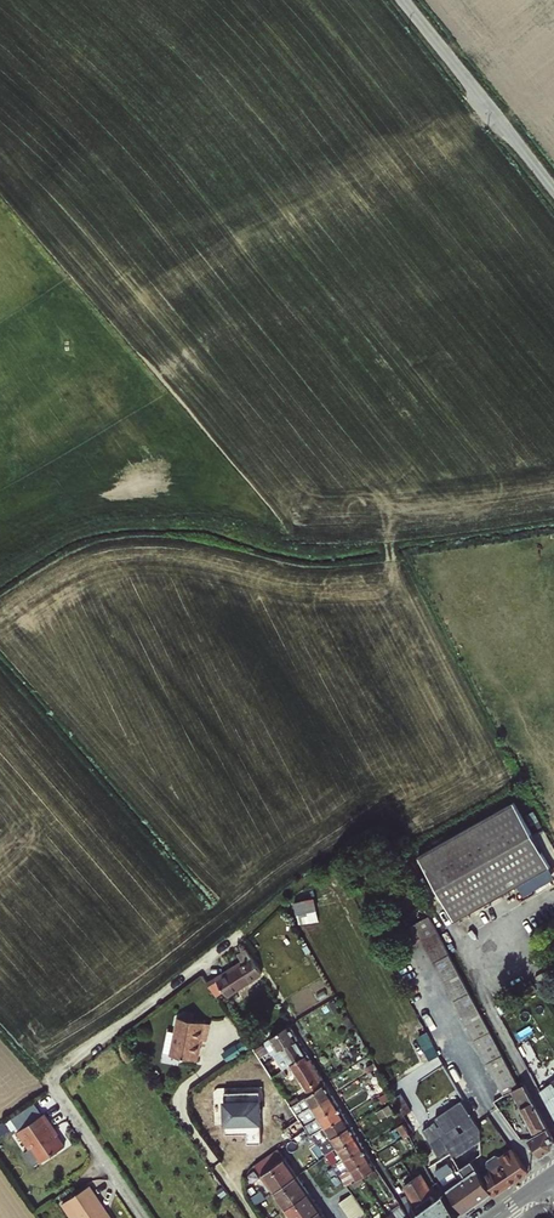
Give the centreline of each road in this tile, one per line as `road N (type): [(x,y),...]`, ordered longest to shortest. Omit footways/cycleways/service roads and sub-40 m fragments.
road 1 (residential): [(412,1217),(250,944)]
road 2 (residential): [(553,189),(403,0)]
road 3 (residential): [(142,1217),(51,1083)]

